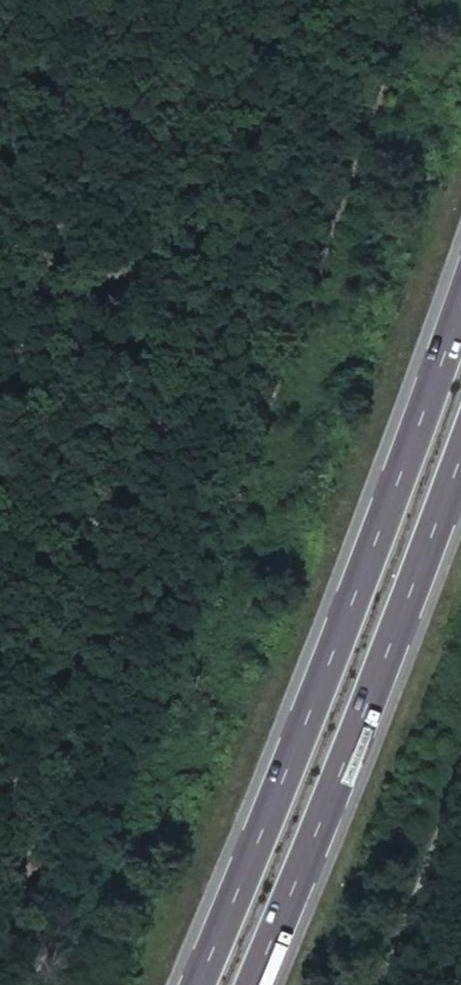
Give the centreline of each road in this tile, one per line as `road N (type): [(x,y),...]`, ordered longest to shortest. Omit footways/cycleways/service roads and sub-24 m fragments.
road 1 (track): [(409,0),(144,736),(32,984)]
road 2 (trunk): [(460,305),(199,984)]
road 3 (trunk): [(255,984),(460,456)]
road 4 (track): [(382,984),(460,790)]

